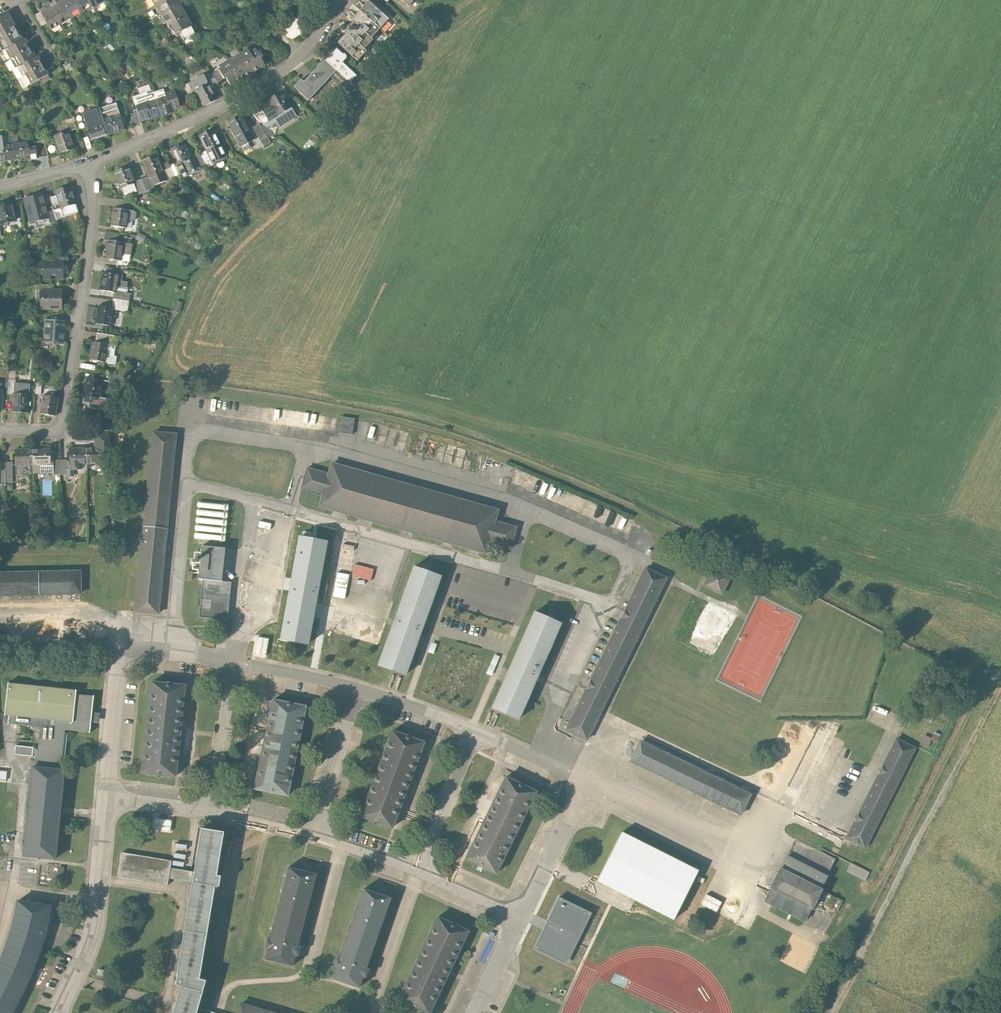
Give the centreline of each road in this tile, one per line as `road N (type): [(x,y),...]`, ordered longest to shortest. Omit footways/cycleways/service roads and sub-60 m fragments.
road 1 (residential): [(87,165),(91,224),(61,423),(49,432),(0,430)]
road 2 (residential): [(336,0),(315,38),(282,71),(87,165)]

